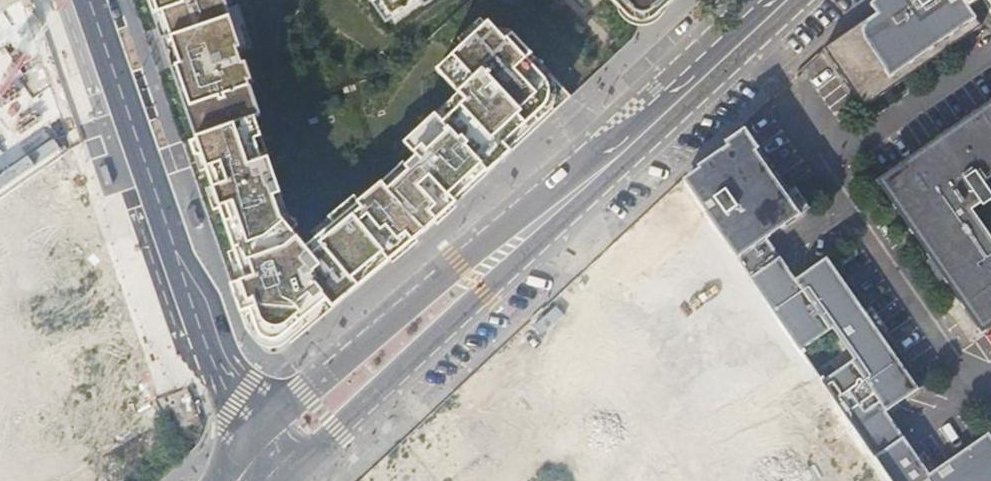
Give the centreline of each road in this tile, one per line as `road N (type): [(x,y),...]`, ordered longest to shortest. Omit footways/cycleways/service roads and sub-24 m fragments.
road 1 (secondary): [(277,454),(777,0)]
road 2 (residential): [(94,0),(233,404),(277,454)]

